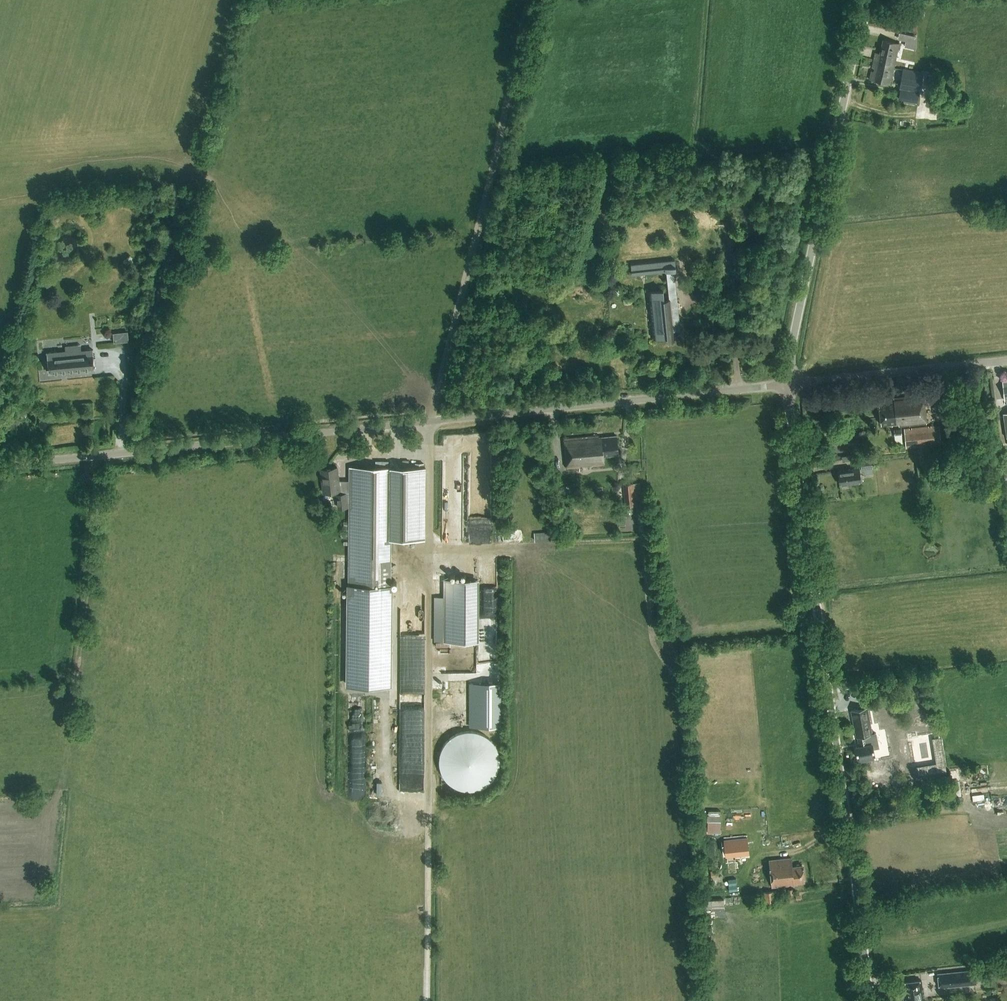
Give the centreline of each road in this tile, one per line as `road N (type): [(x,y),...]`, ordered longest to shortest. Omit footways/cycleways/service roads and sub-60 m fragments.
road 1 (unclassified): [(0,465),(786,384)]
road 2 (unclassified): [(870,1000),(786,384)]
road 3 (unclassified): [(786,384),(865,0)]
road 4 (unclassified): [(786,384),(1006,361)]
road 5 (track): [(428,799),(425,1000)]

